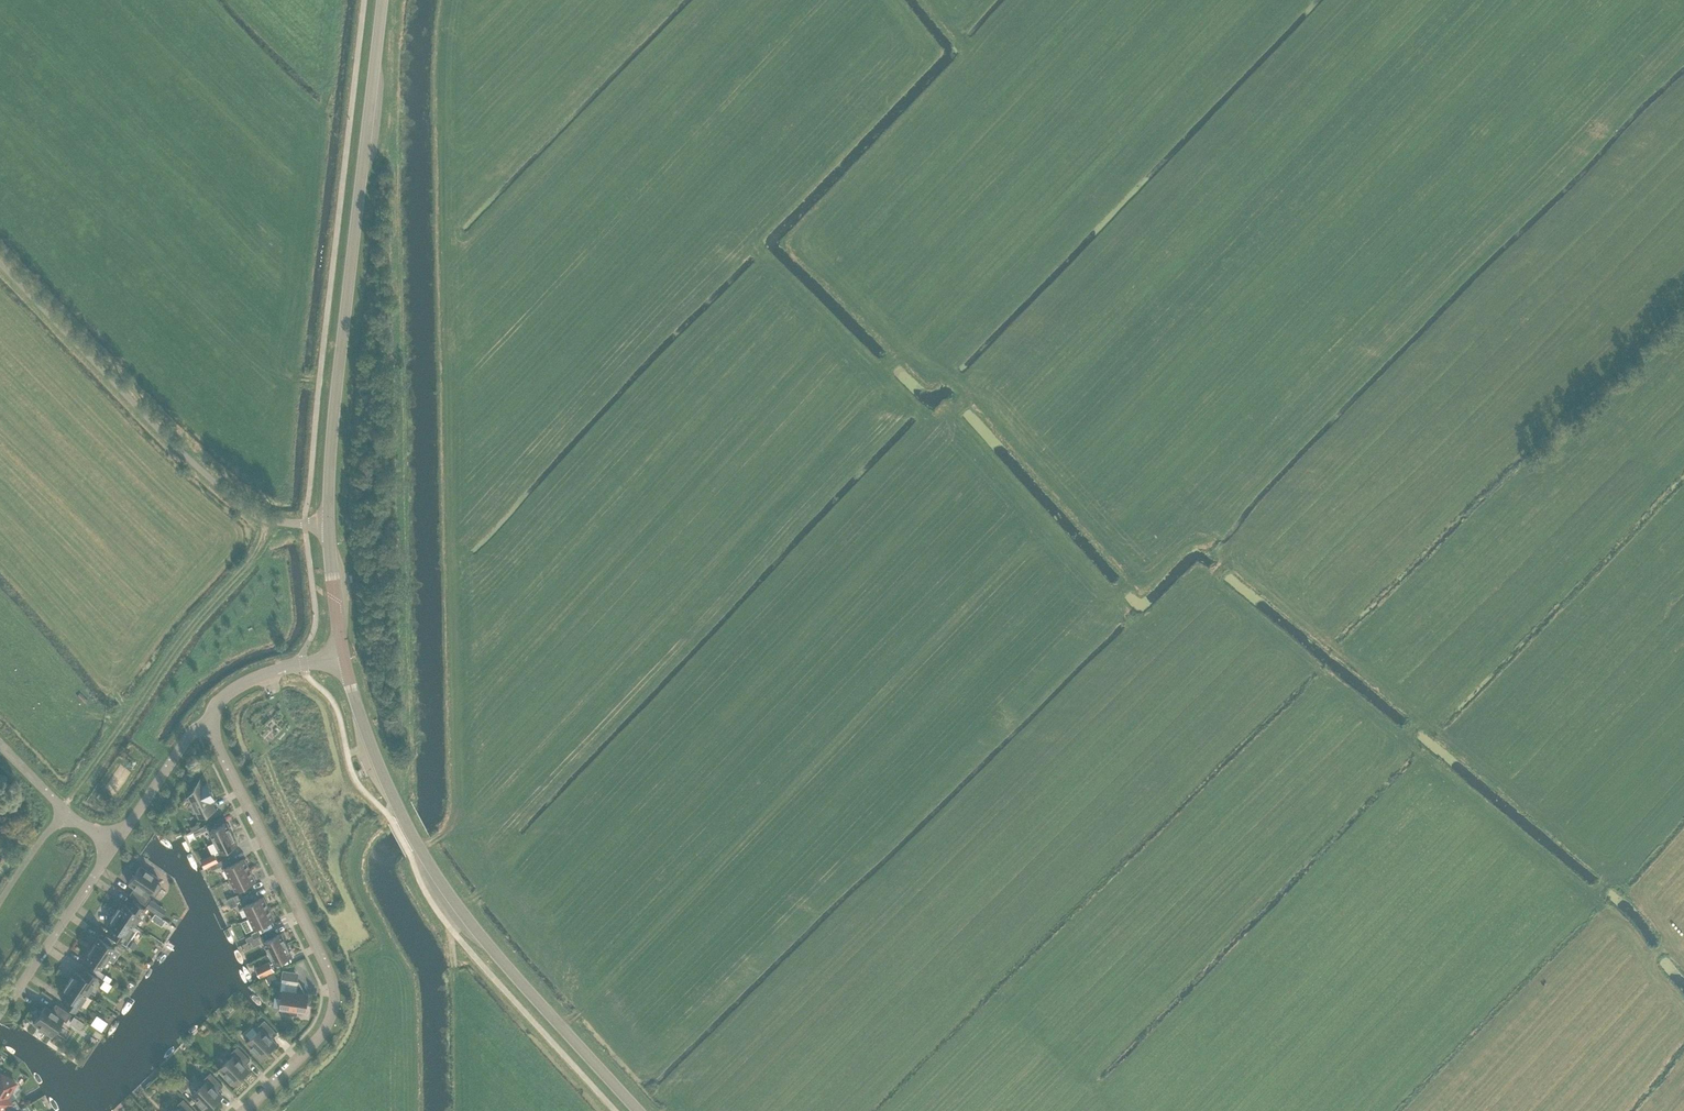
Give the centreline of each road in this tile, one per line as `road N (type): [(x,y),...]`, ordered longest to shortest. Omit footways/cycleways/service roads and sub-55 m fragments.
road 1 (secondary): [(639,1110),(434,871),(379,766),(344,655)]
road 2 (secondary): [(329,524),(332,430),(382,0)]
road 3 (tertiary): [(208,725),(330,975),(335,1000),(320,1039),(245,1110)]
road 4 (unclassified): [(329,524),(282,521),(242,505),(0,263)]
road 5 (residential): [(11,999),(115,842)]
road 6 (tertiary): [(208,725),(244,683),(344,655)]
road 7 (residential): [(115,842),(208,725)]
road 8 (secondary): [(344,655),(329,524)]

